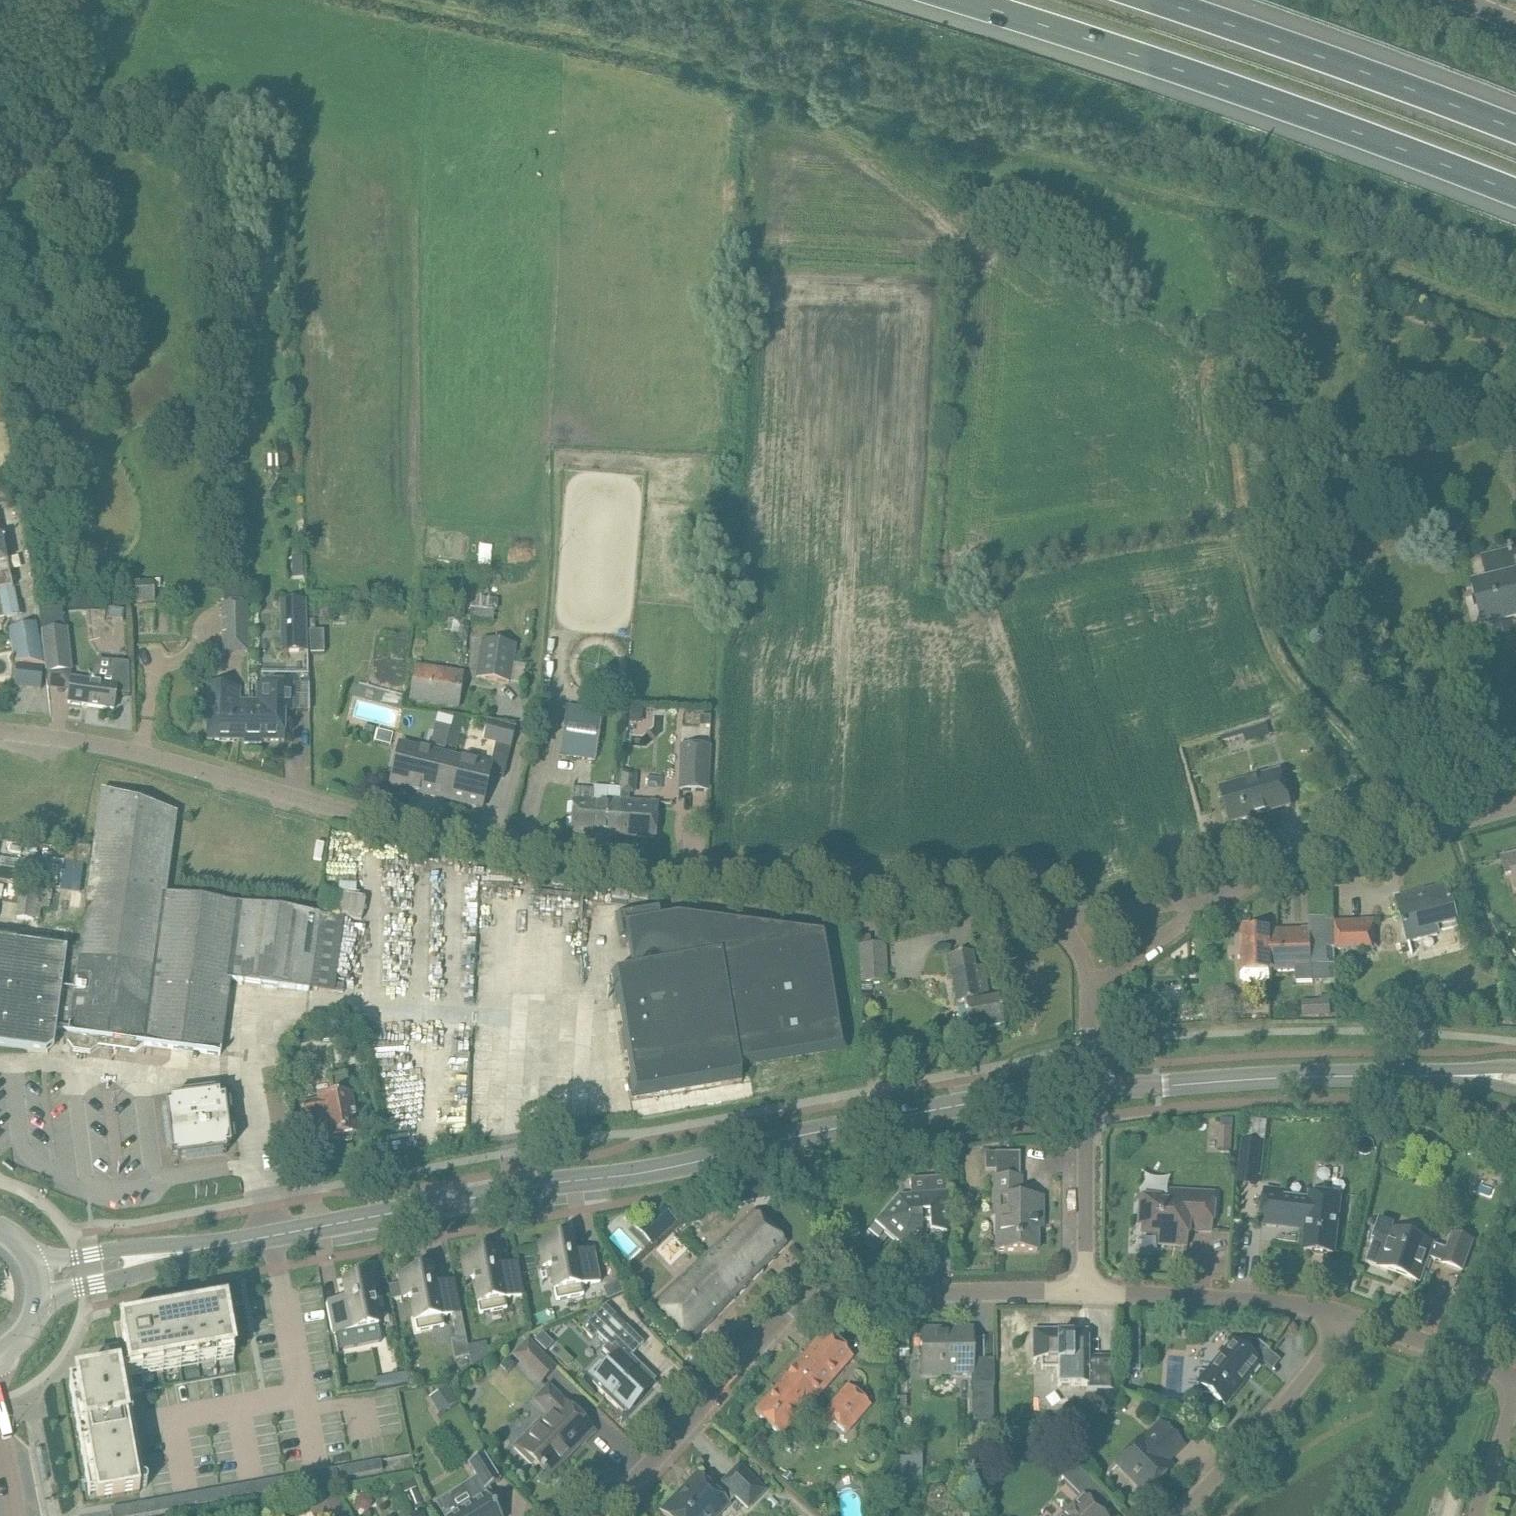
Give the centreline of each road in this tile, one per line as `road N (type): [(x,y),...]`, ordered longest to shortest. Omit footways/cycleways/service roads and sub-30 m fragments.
road 1 (residential): [(1039,920),(1023,911),(865,903),(592,868),(340,815),(185,762),(0,733)]
road 2 (tertiary): [(1087,1088),(1012,1095),(672,1166),(175,1254)]
road 3 (motorway): [(965,0),(1331,121),(1515,194)]
road 4 (residential): [(598,1504),(772,1321),(808,1295),(1087,1290)]
road 5 (tertiary): [(1515,1079),(1253,1078),(1087,1088)]
road 6 (motorway): [(1515,127),(1162,0)]
road 7 (residential): [(1515,798),(1230,880),(1177,911)]
road 8 (track): [(1427,819),(1278,671),(1251,610),(1240,549)]
road 9 (residential): [(1087,1290),(1261,1298),(1350,1320)]
road 10 (residential): [(1175,1515),(1289,1400),(1350,1320)]
road 11 (residential): [(0,192),(68,121),(118,0)]
road 12 (residential): [(1087,1290),(1087,1088)]
road 13 (residential): [(1350,1320),(1515,1379)]
road 14 (tertiary): [(42,1299),(126,1277),(175,1254)]
road 15 (residential): [(1039,920),(1070,911),(1177,911)]
road 16 (tertiary): [(175,1254),(114,1251),(37,1263)]

